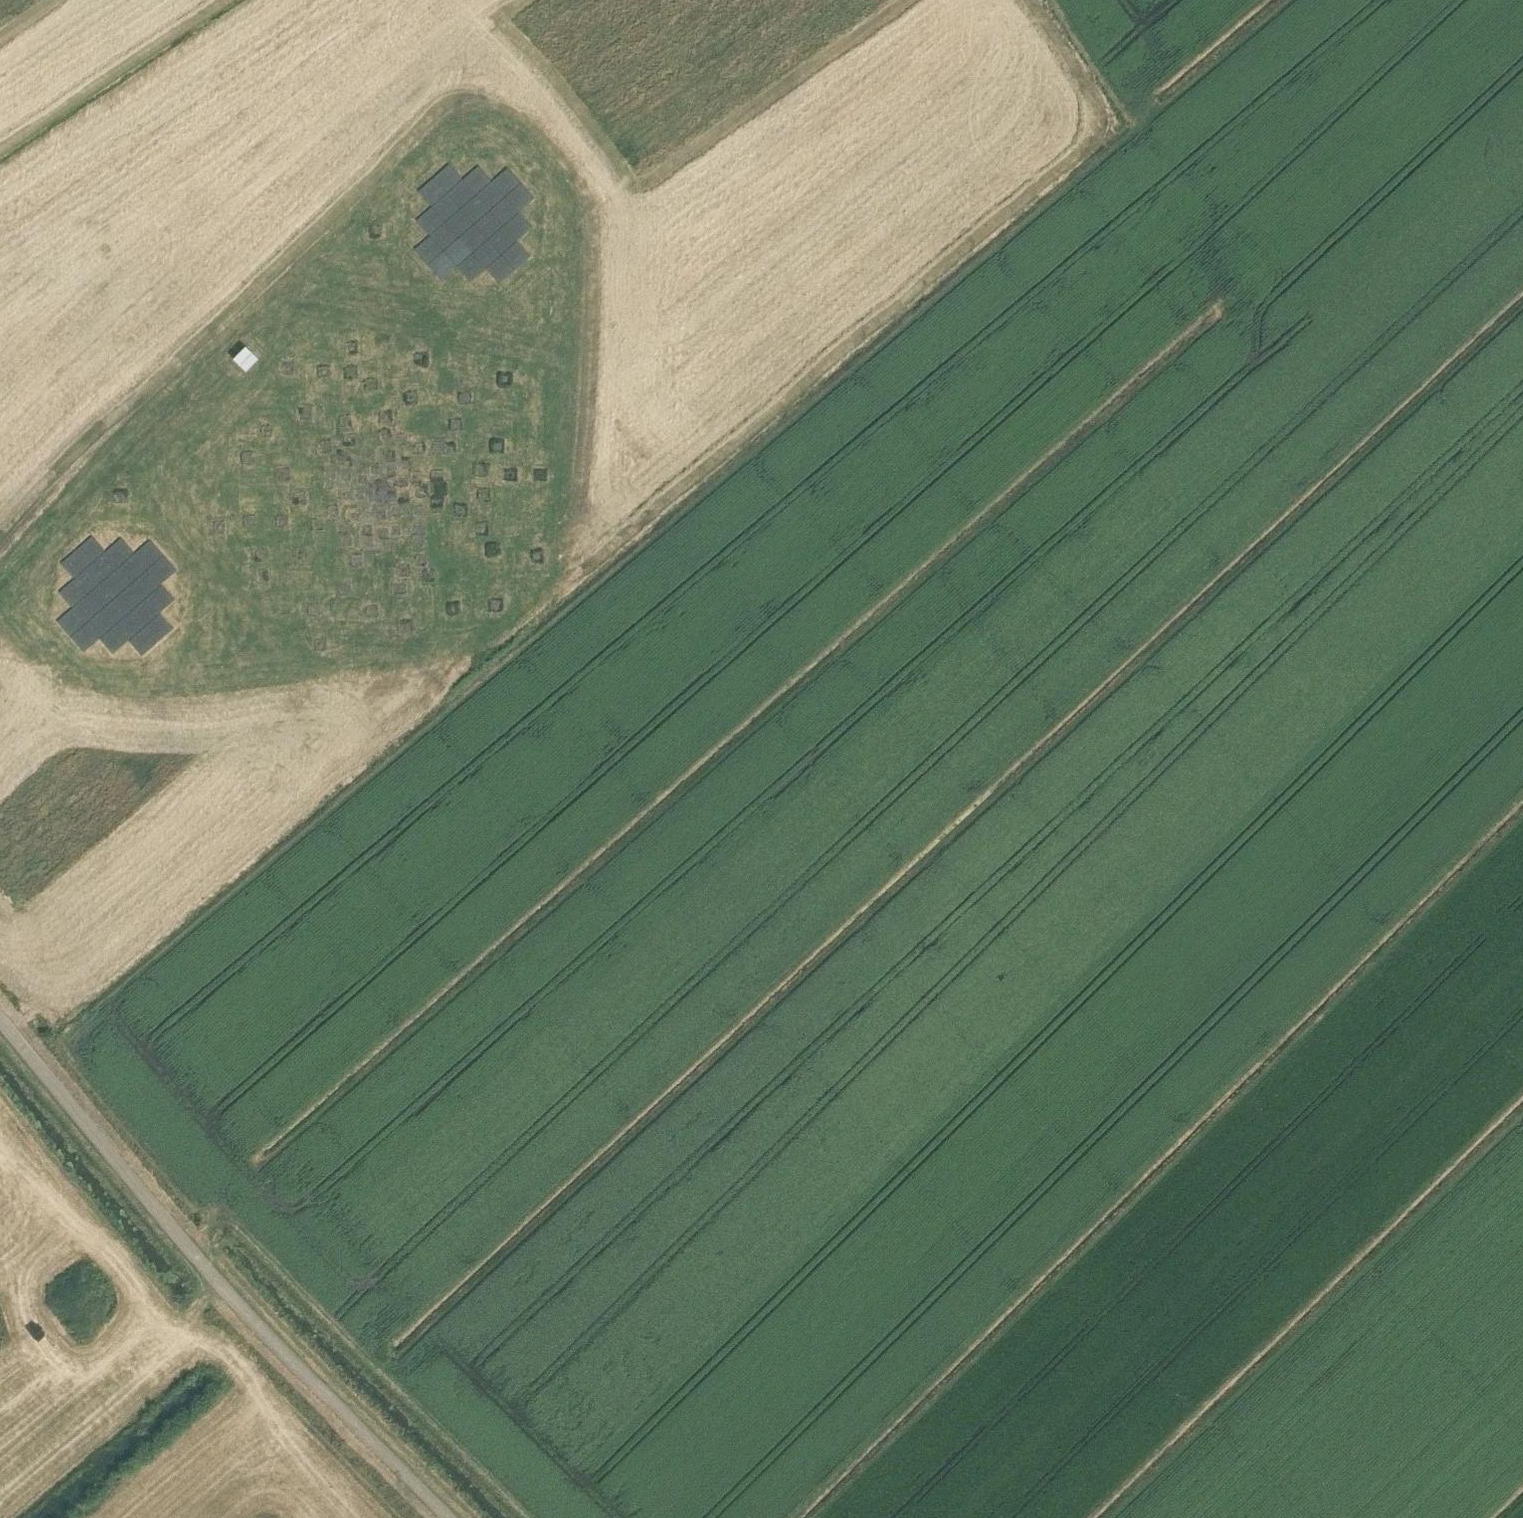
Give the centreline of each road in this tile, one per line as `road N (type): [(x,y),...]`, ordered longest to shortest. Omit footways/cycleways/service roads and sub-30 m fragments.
road 1 (track): [(0,578),(433,145),(482,138),(515,150),(542,172),(558,208),(557,487),(504,566),(408,607),(320,663),(267,677),(140,674),(81,666),(57,650)]
road 2 (unclassified): [(447,1517),(215,1280),(0,1020)]

